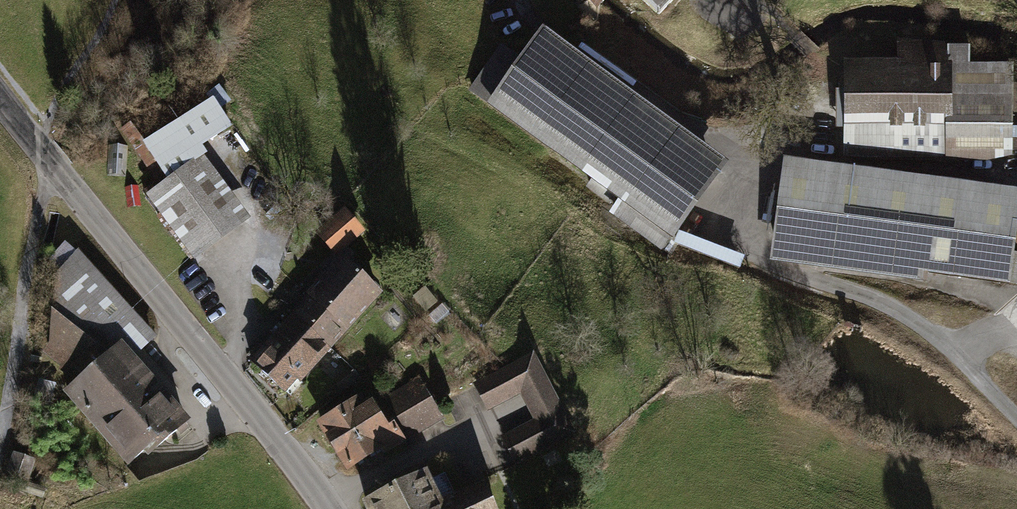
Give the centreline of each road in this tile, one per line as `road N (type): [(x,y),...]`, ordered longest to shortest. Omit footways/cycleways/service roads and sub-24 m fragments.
road 1 (tertiary): [(0,99),(329,508)]
road 2 (track): [(51,163),(0,430)]

